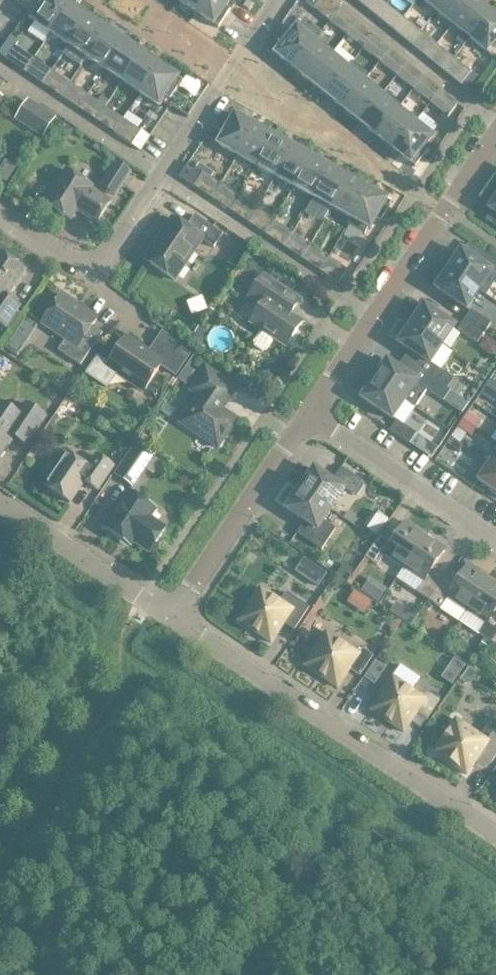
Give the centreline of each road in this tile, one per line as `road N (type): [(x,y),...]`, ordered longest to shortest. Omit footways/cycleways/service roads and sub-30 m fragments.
road 1 (residential): [(495,833),(173,617)]
road 2 (residential): [(158,176),(370,322)]
road 3 (residential): [(173,617),(300,422)]
road 4 (residential): [(495,547),(300,422)]
road 5 (residential): [(370,322),(495,135)]
road 6 (residential): [(275,0),(158,176)]
road 7 (residential): [(173,617),(0,503)]
road 8 (residential): [(495,130),(340,0)]
road 9 (residential): [(0,72),(158,176)]
road 10 (residential): [(158,176),(88,279)]
road 11 (residential): [(300,422),(370,322)]

